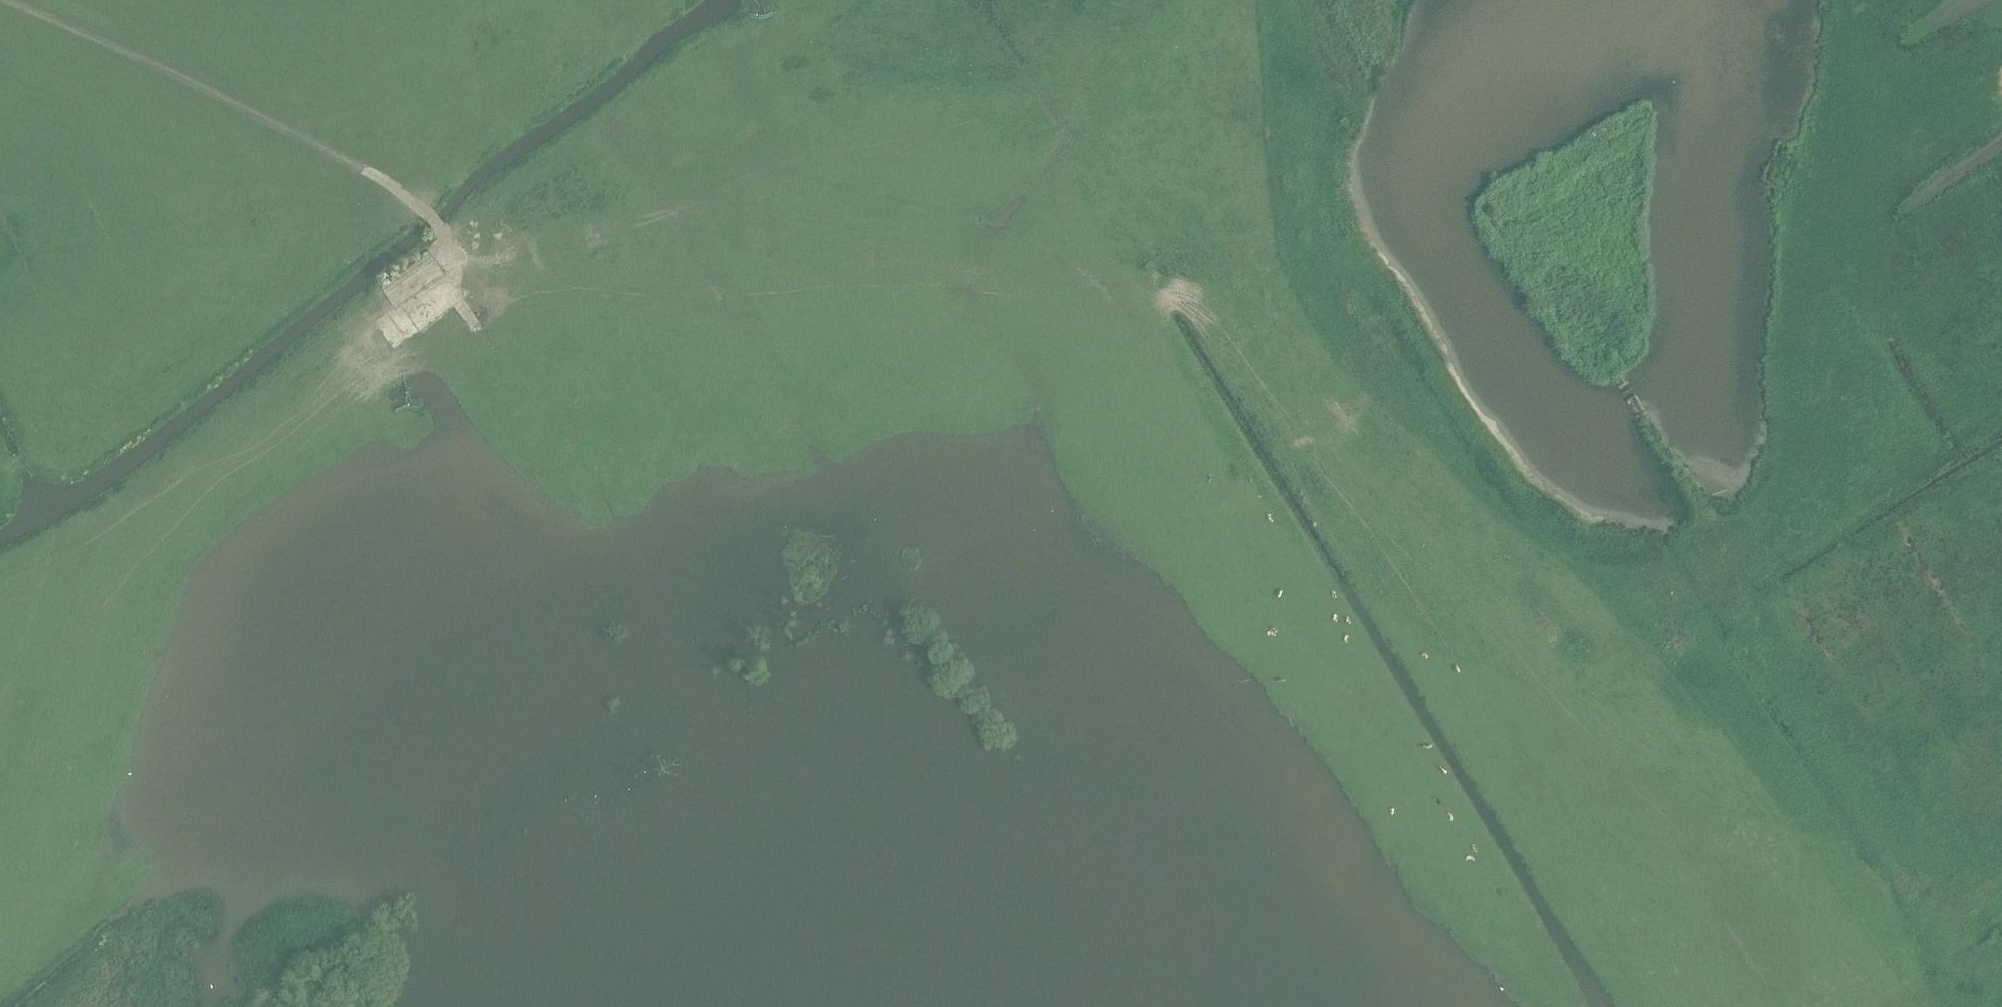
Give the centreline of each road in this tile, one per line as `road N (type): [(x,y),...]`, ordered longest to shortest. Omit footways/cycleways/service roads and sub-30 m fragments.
road 1 (track): [(453,285),(443,231),(401,194),(237,106),(1,0)]

